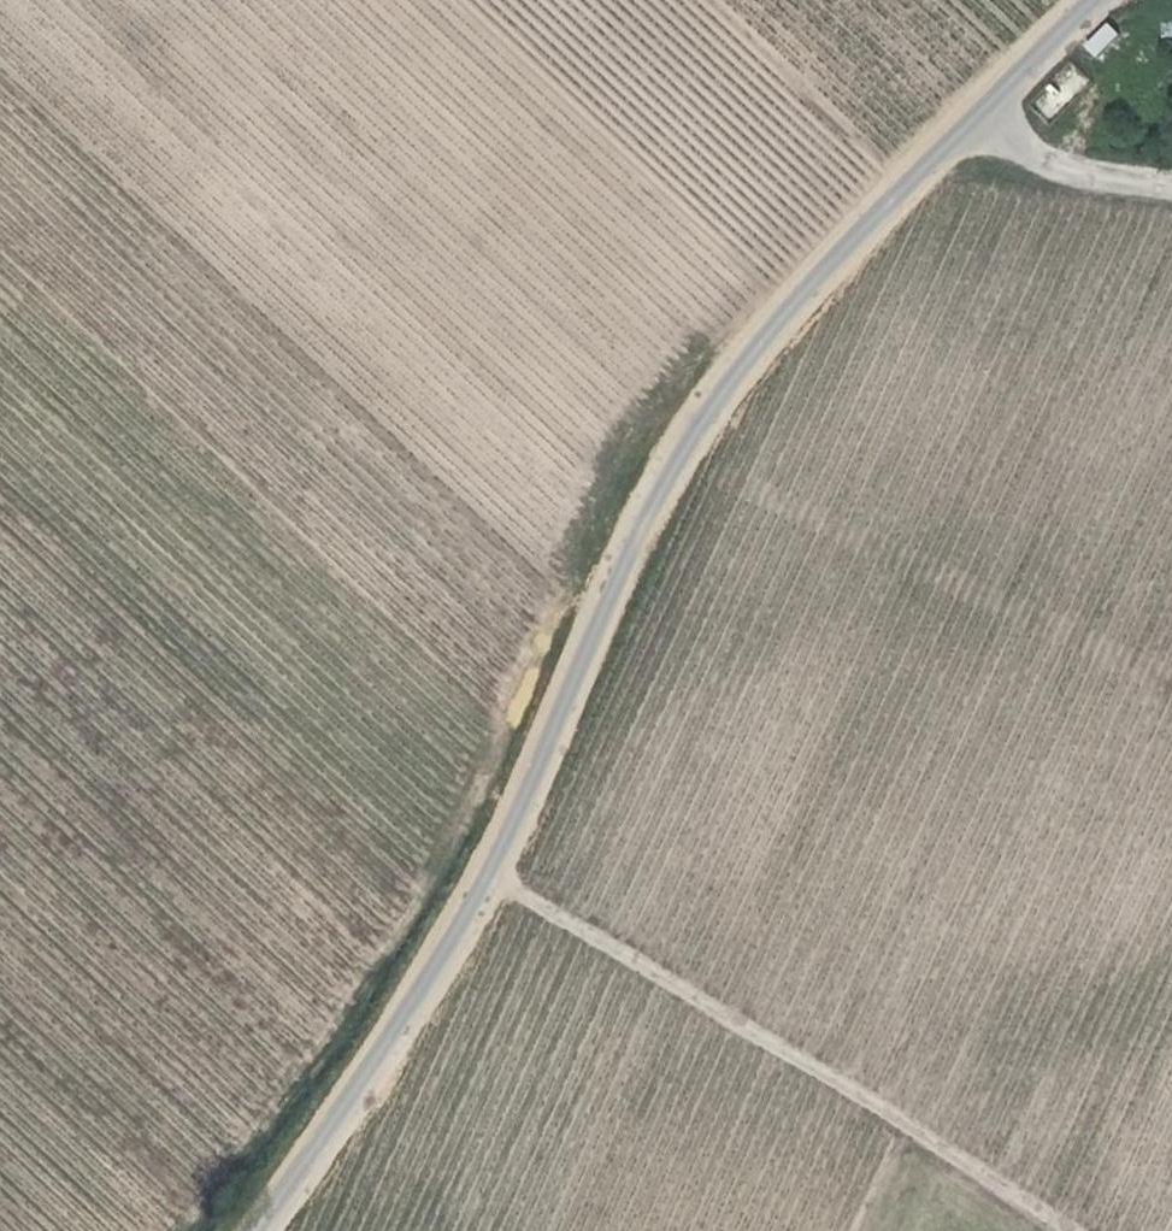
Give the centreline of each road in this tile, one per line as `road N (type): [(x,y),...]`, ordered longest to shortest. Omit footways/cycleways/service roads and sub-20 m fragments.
road 1 (unclassified): [(283,1230),(490,877),(670,507),(775,348),(990,125),(1125,0)]
road 2 (track): [(490,877),(1084,1230)]
road 3 (track): [(990,125),(1058,169),(1171,189)]

